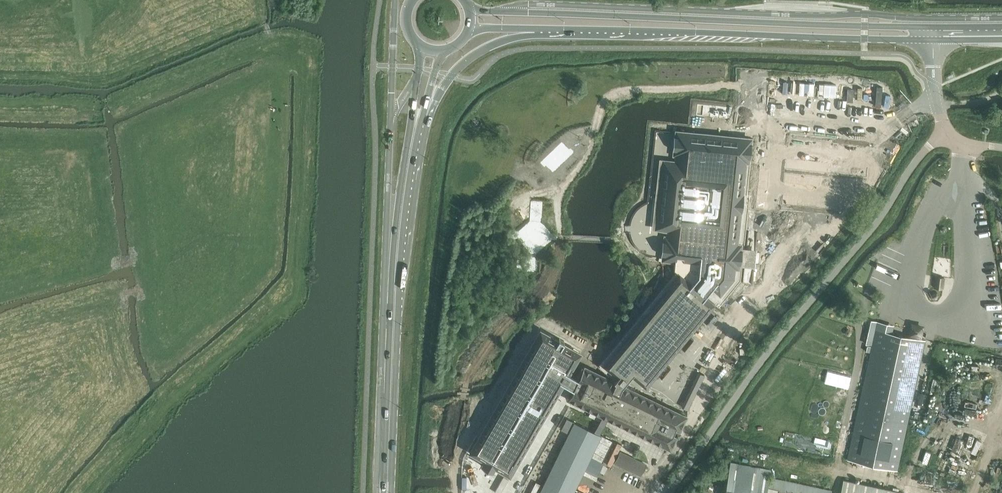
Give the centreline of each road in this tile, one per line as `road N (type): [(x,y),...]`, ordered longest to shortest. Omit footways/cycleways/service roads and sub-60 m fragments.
road 1 (secondary): [(933,33),(470,9)]
road 2 (unclassified): [(670,492),(755,370),(944,136)]
road 3 (secondary): [(540,30),(906,39),(933,33)]
road 4 (primary): [(399,274),(391,492)]
road 5 (primary): [(428,110),(477,54),(540,30)]
road 6 (primary): [(399,274),(414,145)]

